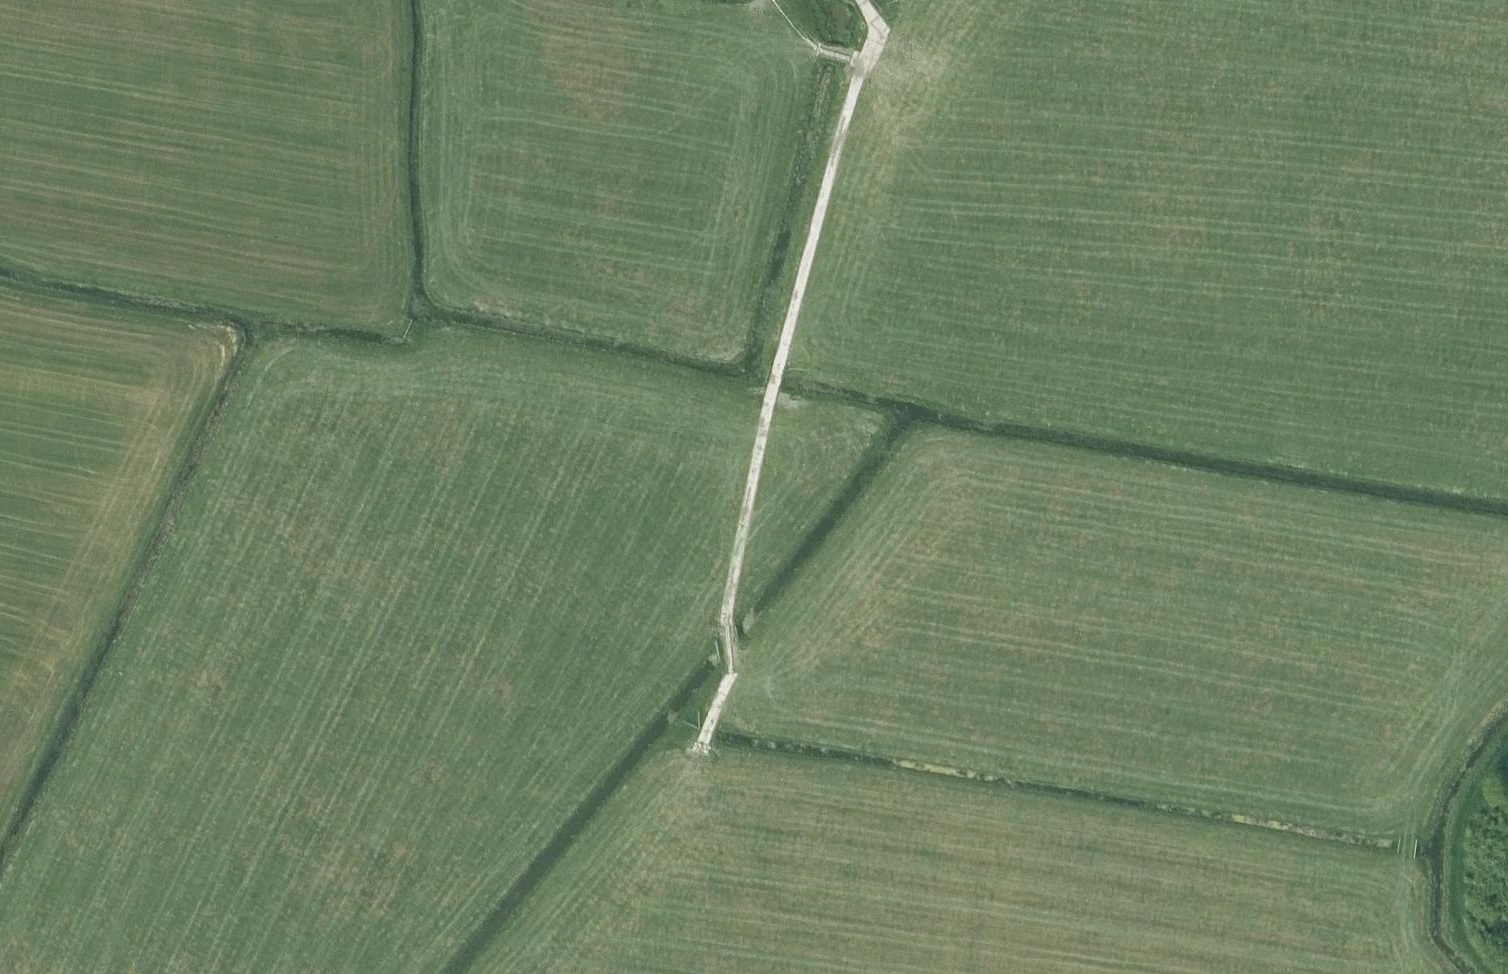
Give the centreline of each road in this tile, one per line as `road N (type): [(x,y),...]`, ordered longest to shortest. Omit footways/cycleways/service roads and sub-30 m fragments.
road 1 (track): [(863,0),(876,22),(776,373),(730,599),(731,671),(702,751)]

